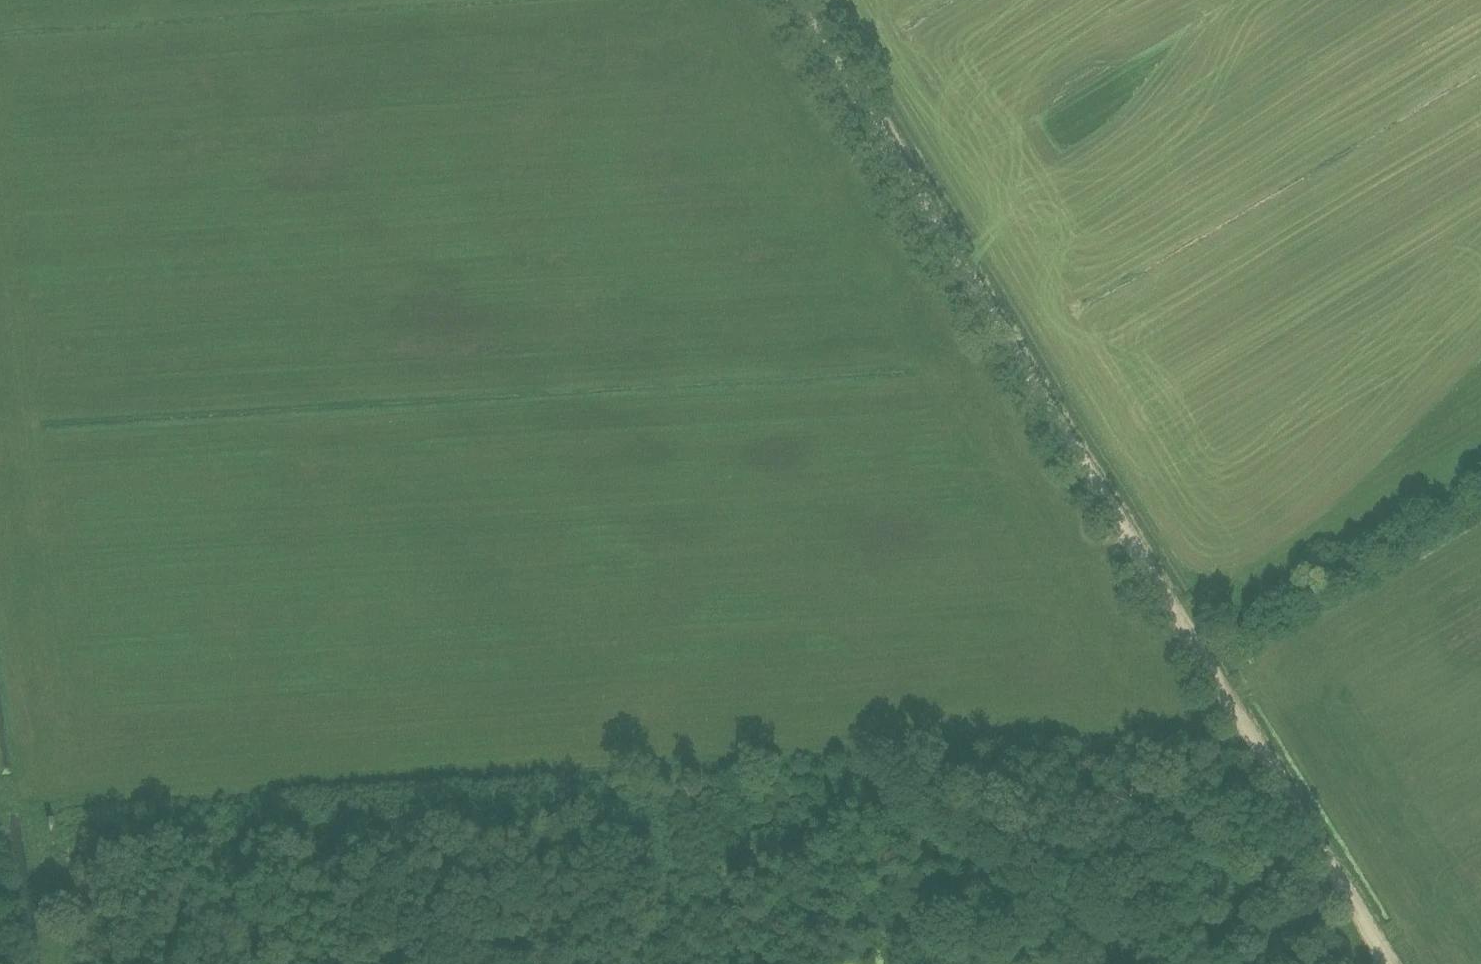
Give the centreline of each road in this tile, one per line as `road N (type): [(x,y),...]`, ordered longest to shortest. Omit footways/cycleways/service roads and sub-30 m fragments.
road 1 (track): [(1390,963),(796,0)]
road 2 (track): [(56,963),(36,833)]

